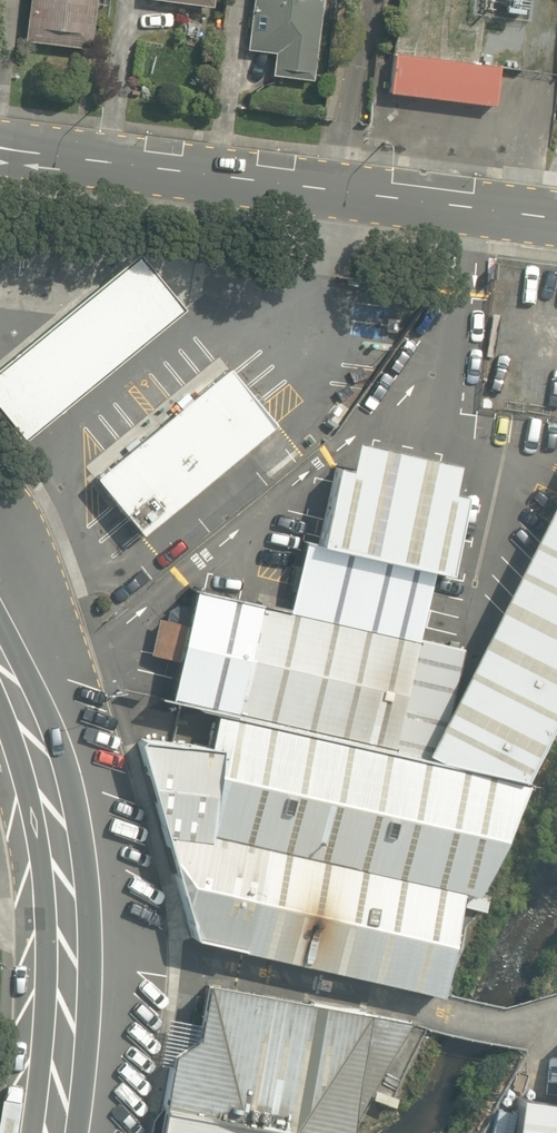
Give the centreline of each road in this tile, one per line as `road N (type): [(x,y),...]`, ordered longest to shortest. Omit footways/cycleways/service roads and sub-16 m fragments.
road 1 (tertiary): [(556,219),(40,155)]
road 2 (secondary): [(53,1132),(64,882),(39,758),(0,663)]

